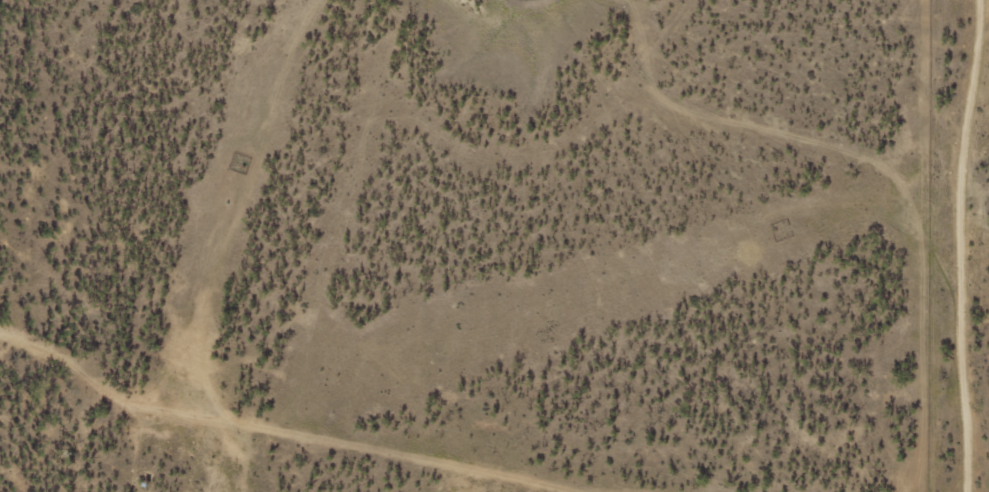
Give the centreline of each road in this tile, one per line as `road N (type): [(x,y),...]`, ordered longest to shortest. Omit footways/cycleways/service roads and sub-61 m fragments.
road 1 (residential): [(961,491),(956,311),(986,115),(986,0)]

